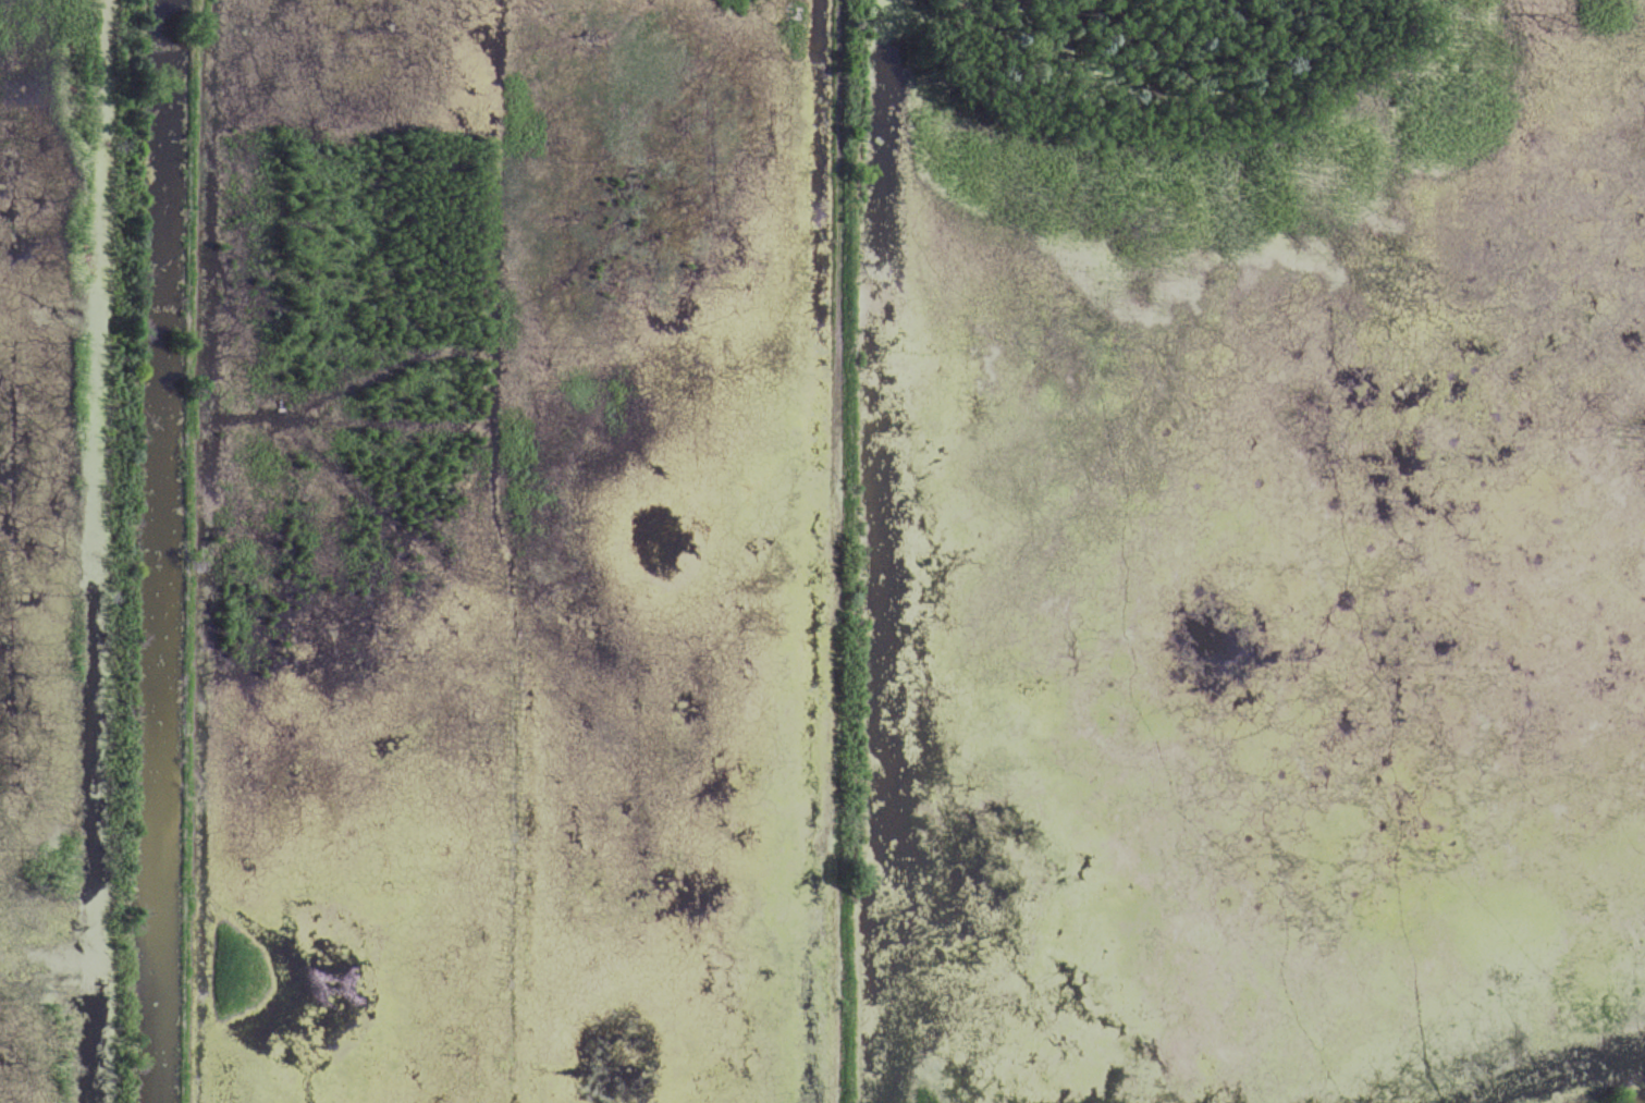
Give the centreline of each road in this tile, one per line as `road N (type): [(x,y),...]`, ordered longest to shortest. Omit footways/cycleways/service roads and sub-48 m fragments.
road 1 (residential): [(841,0),(849,786),(840,1102)]

